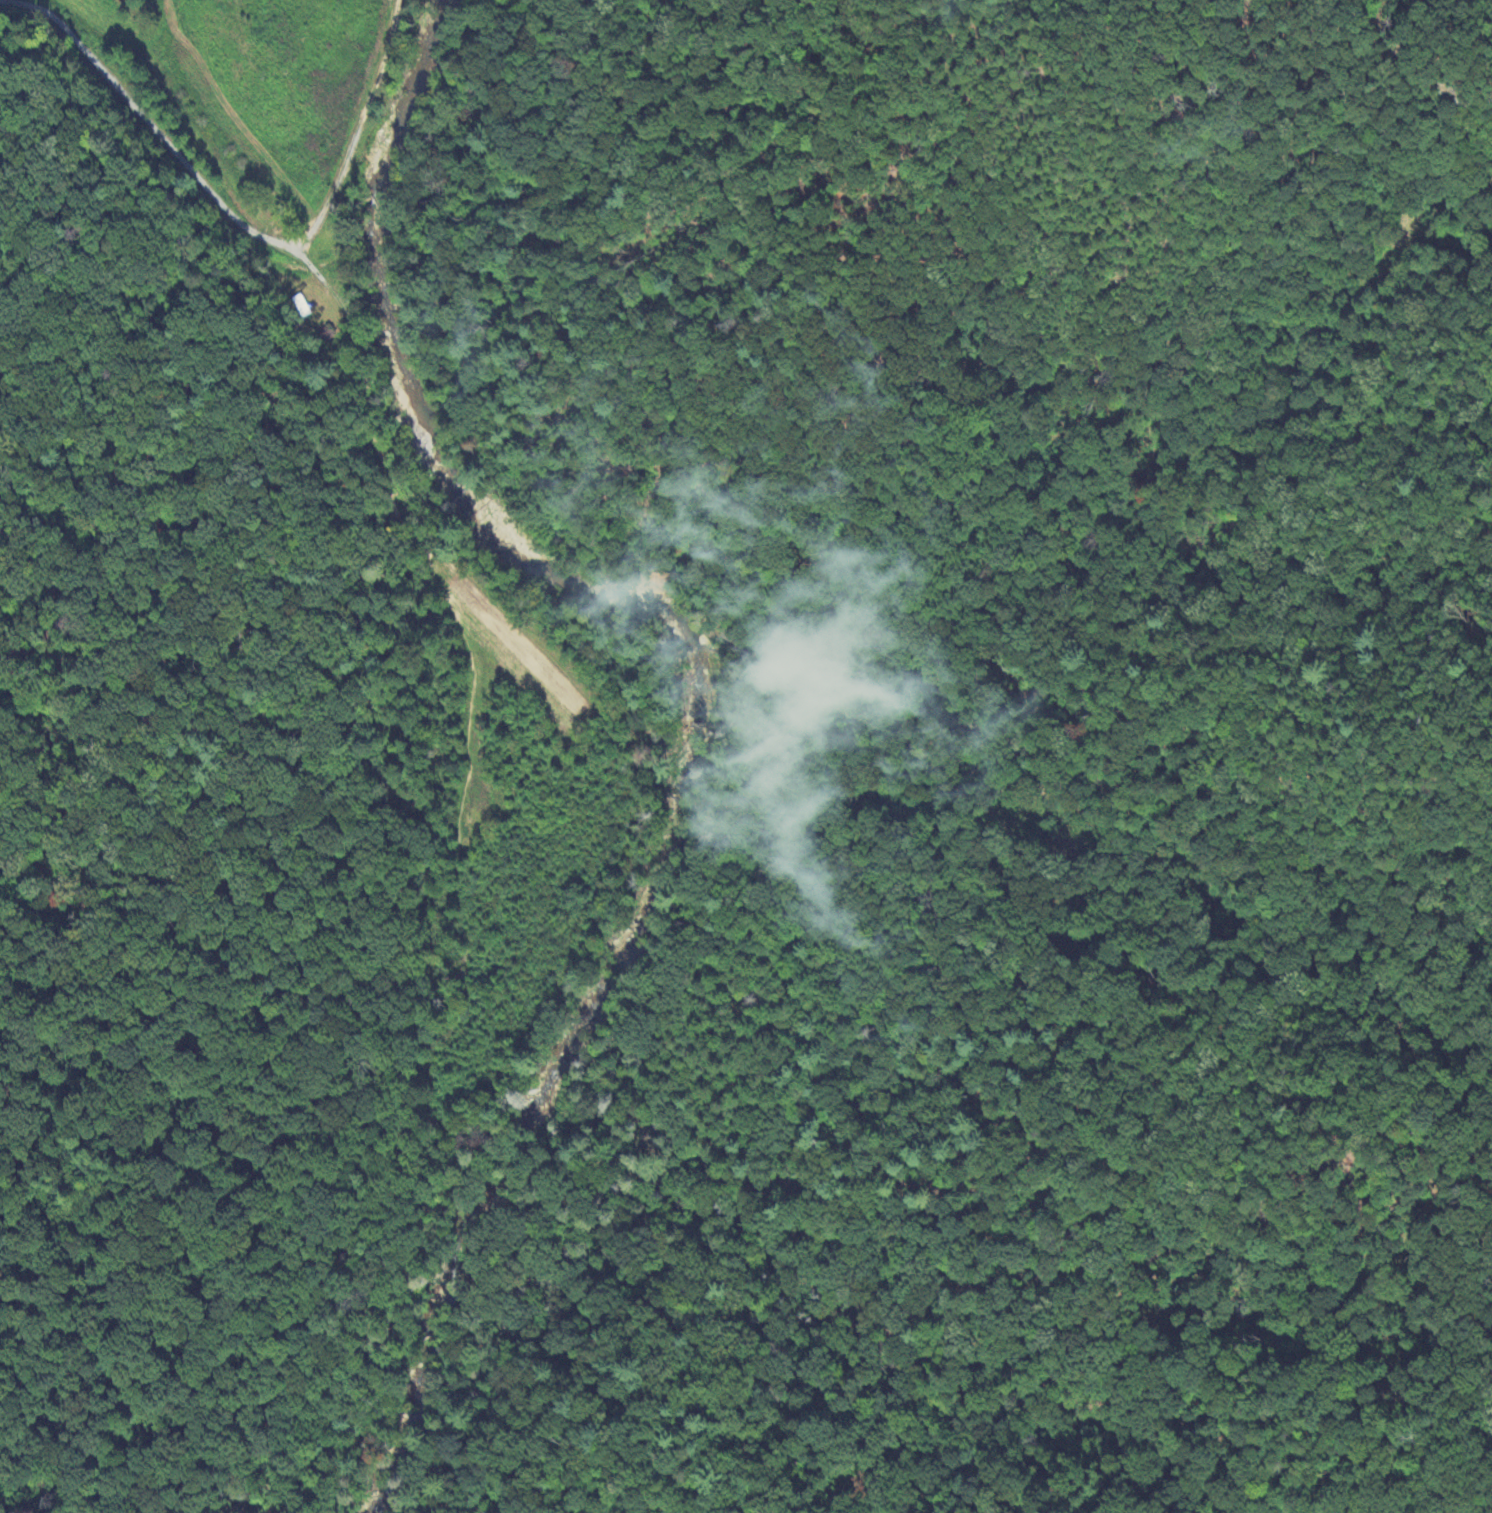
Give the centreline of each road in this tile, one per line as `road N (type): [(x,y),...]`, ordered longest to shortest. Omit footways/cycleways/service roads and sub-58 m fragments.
road 1 (track): [(0,1),(51,11),(240,226),(297,251)]
road 2 (track): [(297,251),(338,184),(382,64),(396,0)]

